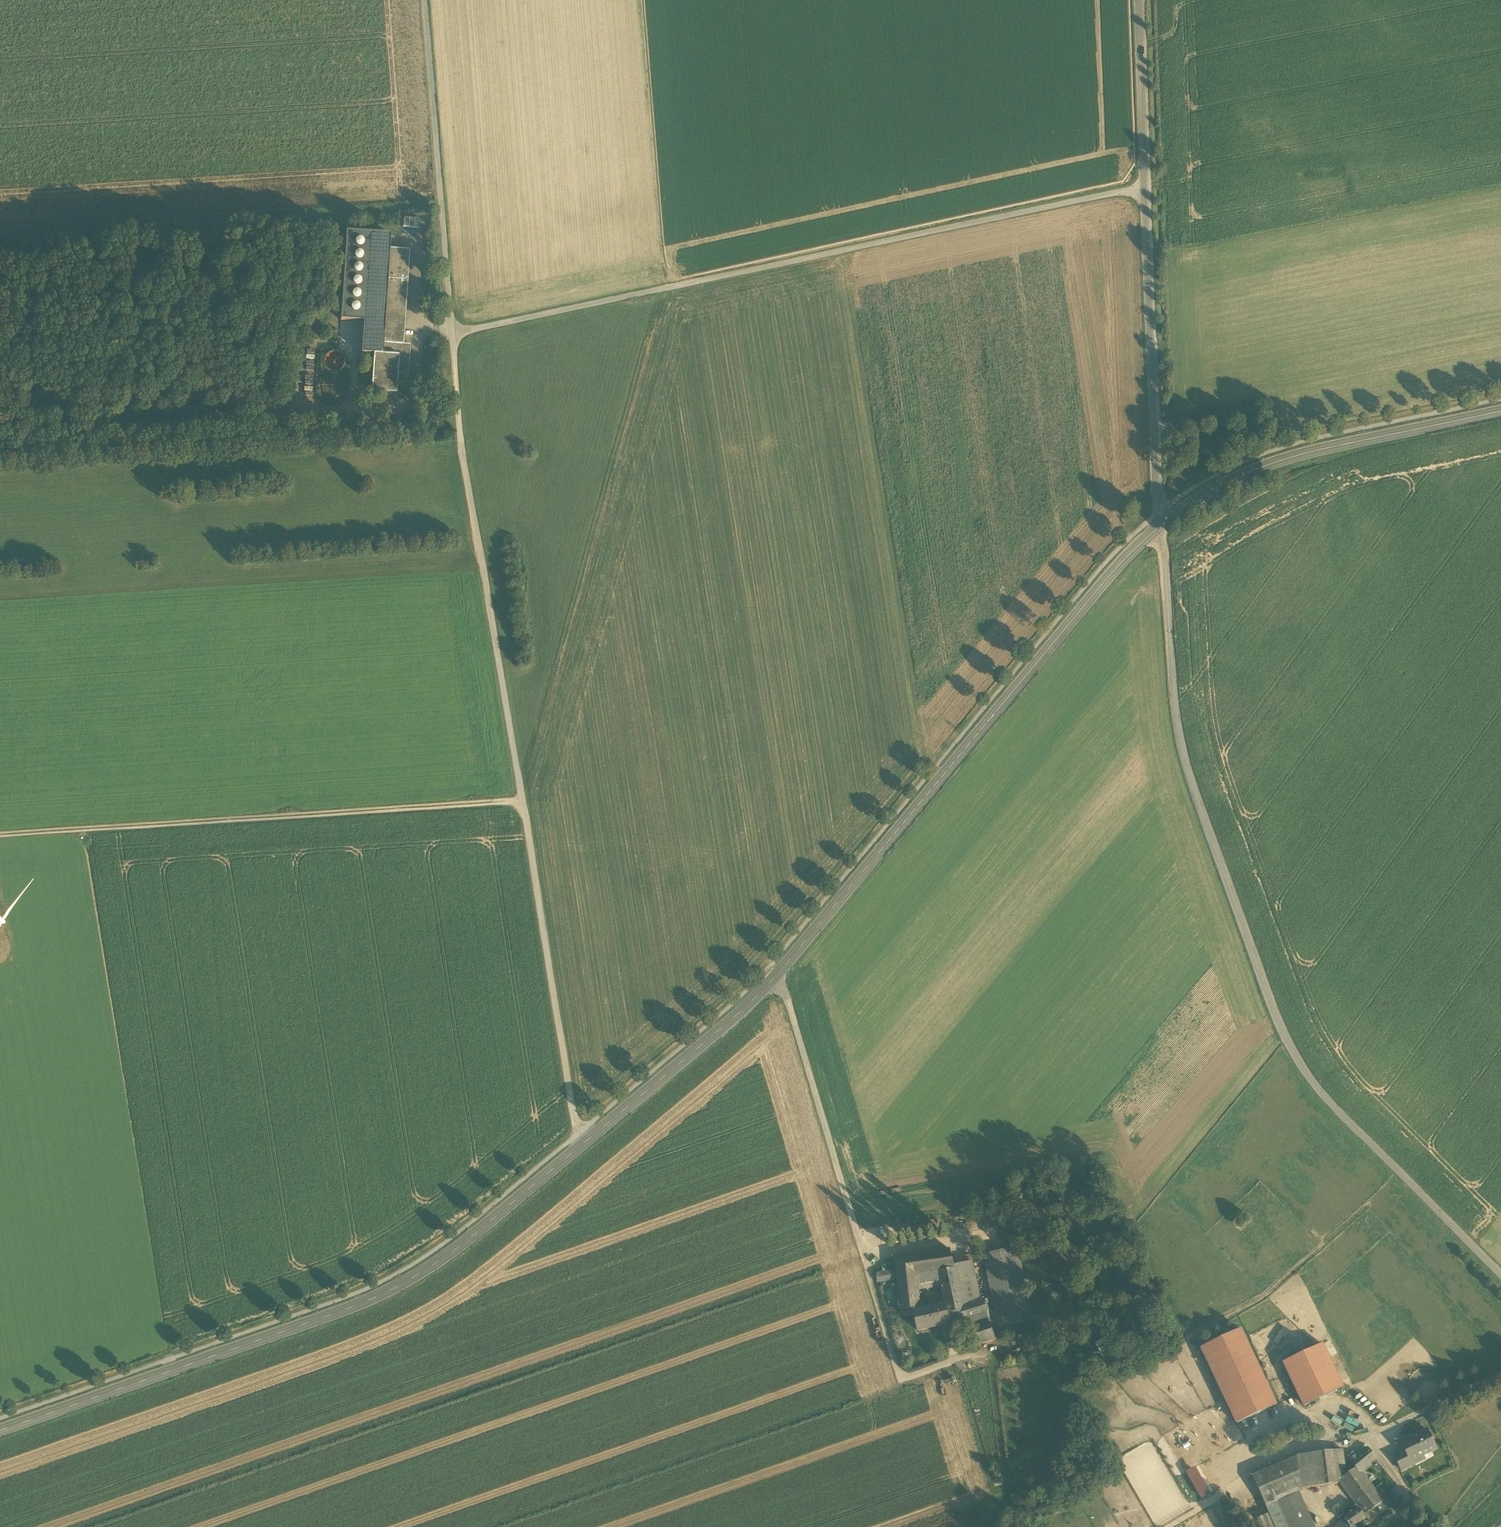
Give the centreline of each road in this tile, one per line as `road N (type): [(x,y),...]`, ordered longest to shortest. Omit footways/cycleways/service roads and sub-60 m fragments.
road 1 (secondary): [(0,1428),(397,1282),(452,1249),(776,971)]
road 2 (unclassified): [(1159,525),(1184,750),(1290,1047),(1309,1079),(1500,1274)]
road 3 (track): [(580,1140),(461,443),(452,334)]
road 4 (track): [(1146,185),(452,334)]
road 5 (secondary): [(776,971),(1128,552),(1159,525)]
road 6 (unclassified): [(1159,525),(1139,0)]
road 7 (track): [(520,802),(0,835)]
road 8 (unclassified): [(989,1351),(901,1380),(776,971)]
road 9 (secondary): [(1159,525),(1216,489),(1286,459),(1500,412)]
road 10 (track): [(452,334),(426,0)]
road 11 (track): [(997,1526),(1007,1491),(989,1351)]
road 12 (unclassified): [(1500,1375),(1363,1442)]
road 13 (track): [(1156,1526),(1273,1450)]

